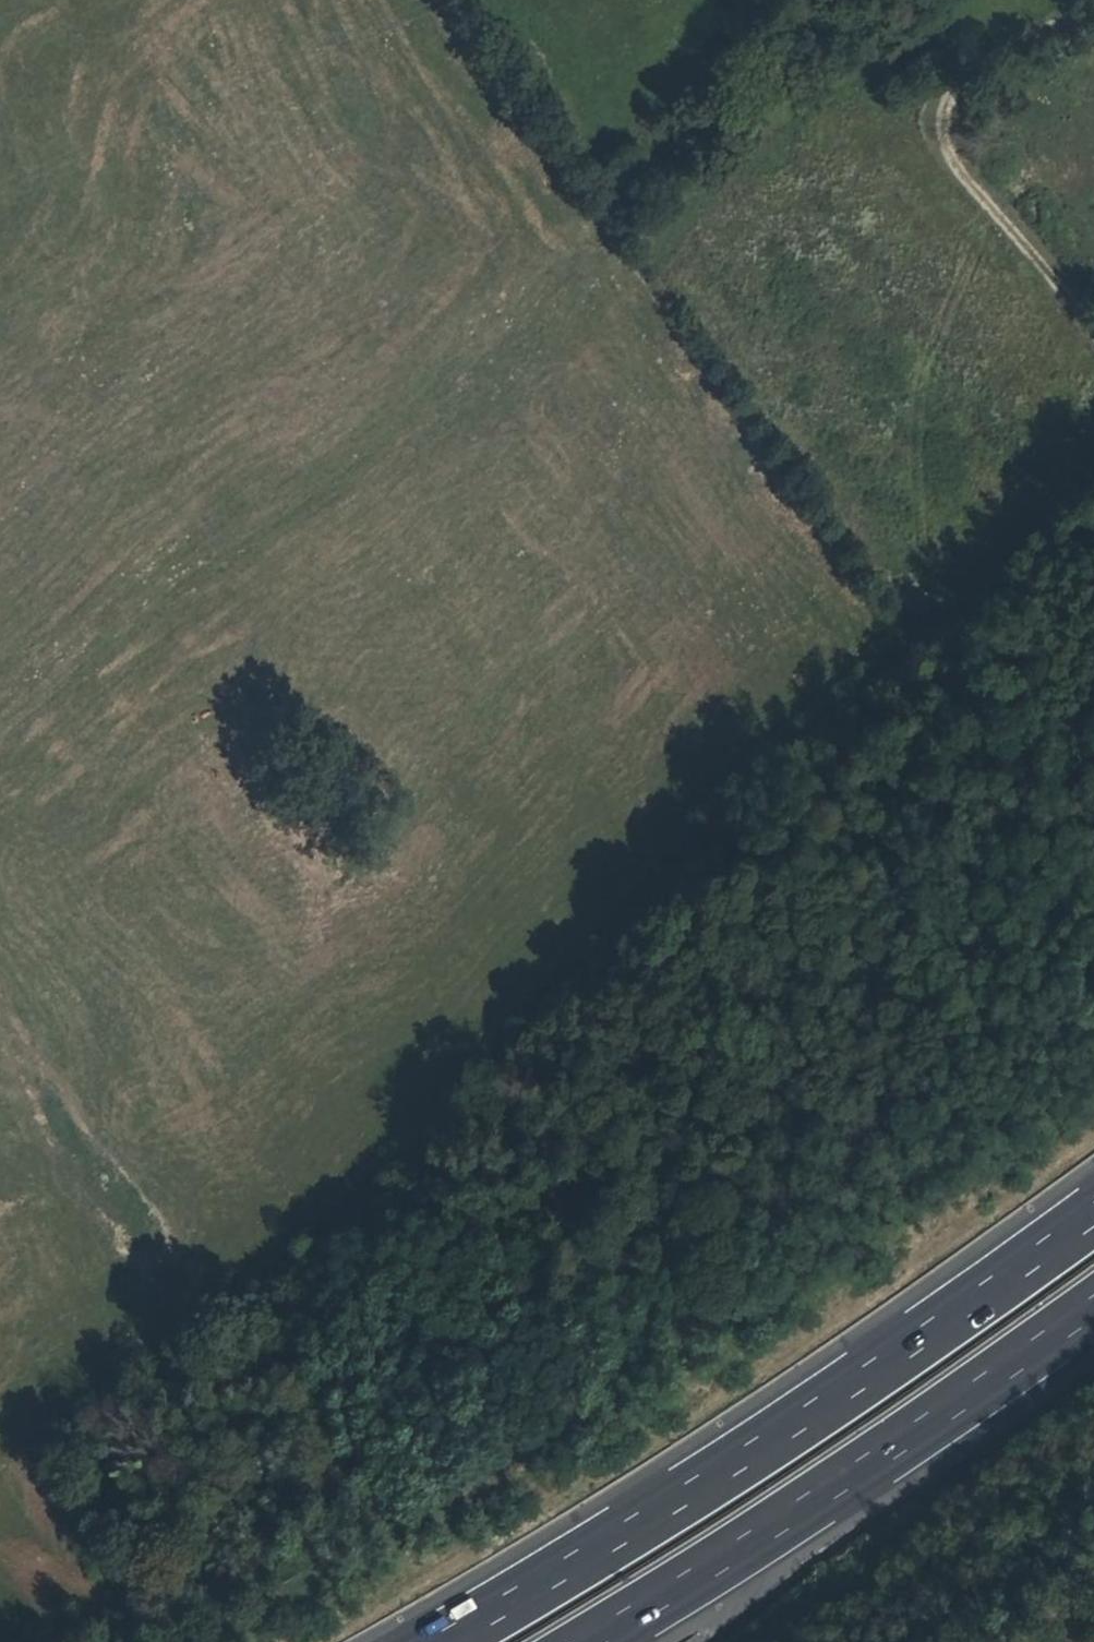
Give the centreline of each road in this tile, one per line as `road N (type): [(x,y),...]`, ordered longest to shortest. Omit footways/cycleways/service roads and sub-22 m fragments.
road 1 (motorway): [(1093,1218),(667,1511),(447,1641)]
road 2 (motorway): [(597,1641),(703,1580),(1093,1308)]
road 3 (track): [(1093,6),(973,74),(950,93),(936,130),(948,168),(1093,335)]

